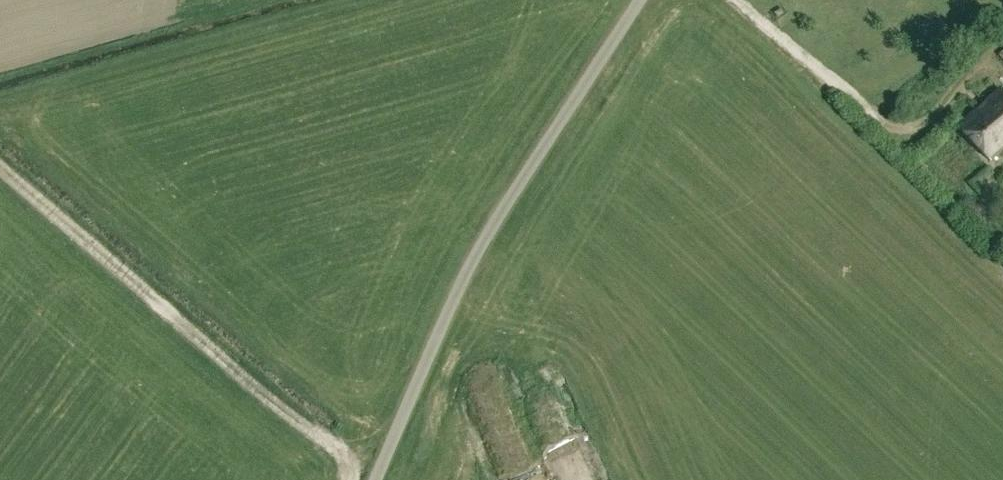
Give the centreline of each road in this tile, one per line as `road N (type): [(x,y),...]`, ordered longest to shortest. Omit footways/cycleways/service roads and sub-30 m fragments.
road 1 (unclassified): [(375,479),(489,232),(638,0)]
road 2 (track): [(0,161),(355,467),(351,479)]
road 3 (track): [(738,0),(891,129),(936,115),(982,64)]

